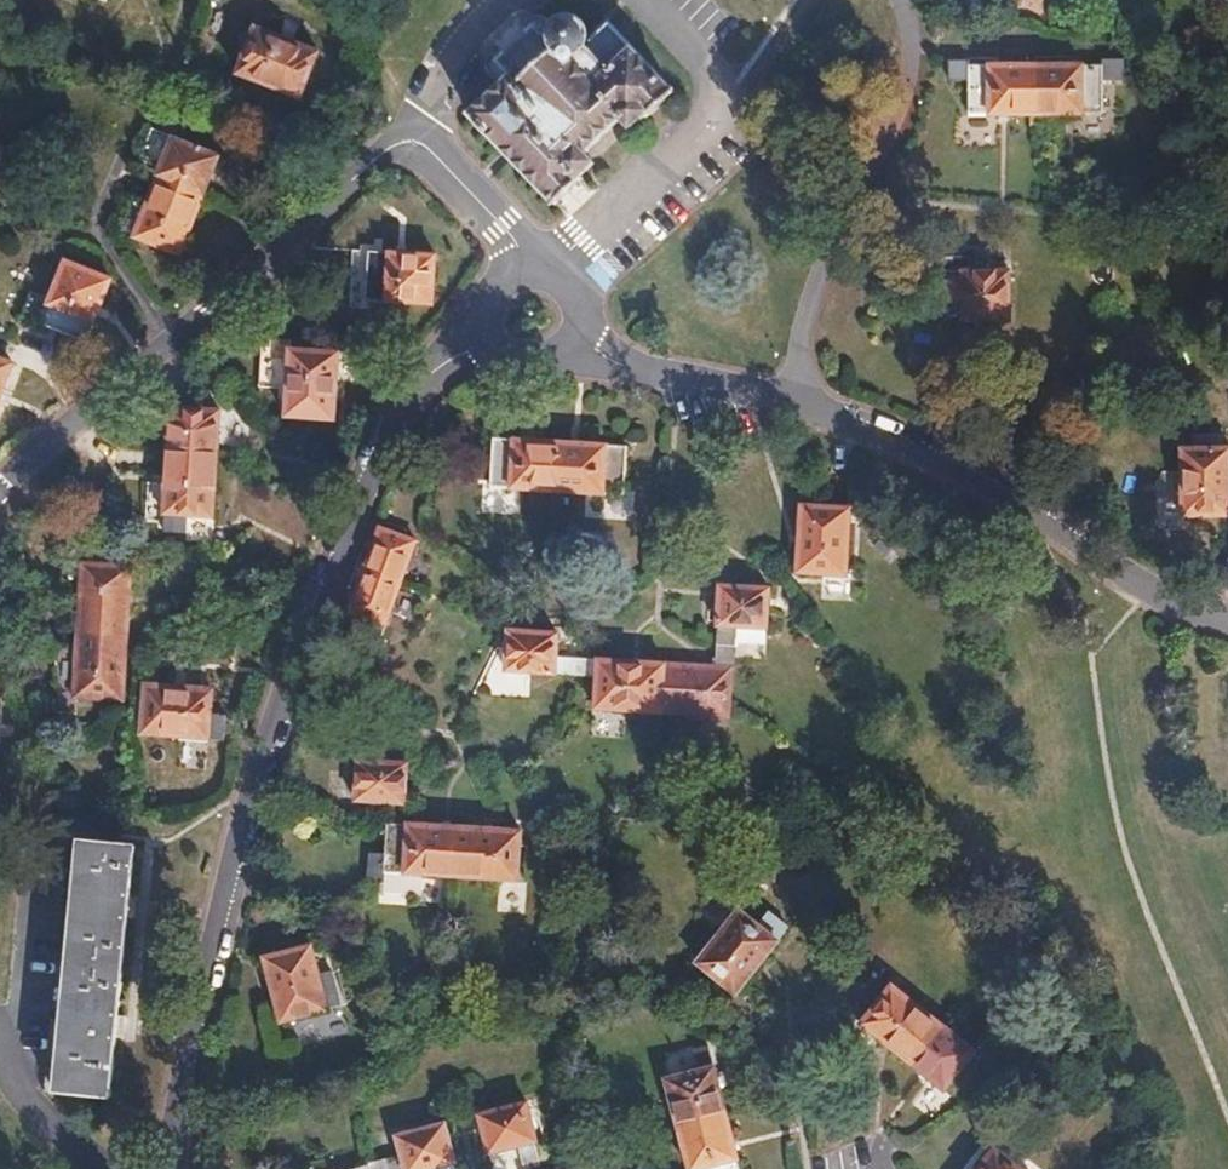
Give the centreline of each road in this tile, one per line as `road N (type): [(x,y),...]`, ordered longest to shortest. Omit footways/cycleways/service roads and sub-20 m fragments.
road 1 (residential): [(168,1168),(212,933),(271,719),(379,450),(427,377),(448,360),(504,341)]
road 2 (residential): [(0,491),(391,150),(417,148),(440,162),(512,238),(518,282)]
road 3 (residential): [(1227,621),(1147,592),(1007,495),(800,406)]
road 4 (residential): [(800,406),(798,345),(823,262),(896,106),(908,57),(894,0)]
road 5 (residential): [(800,406),(625,366),(570,324)]

